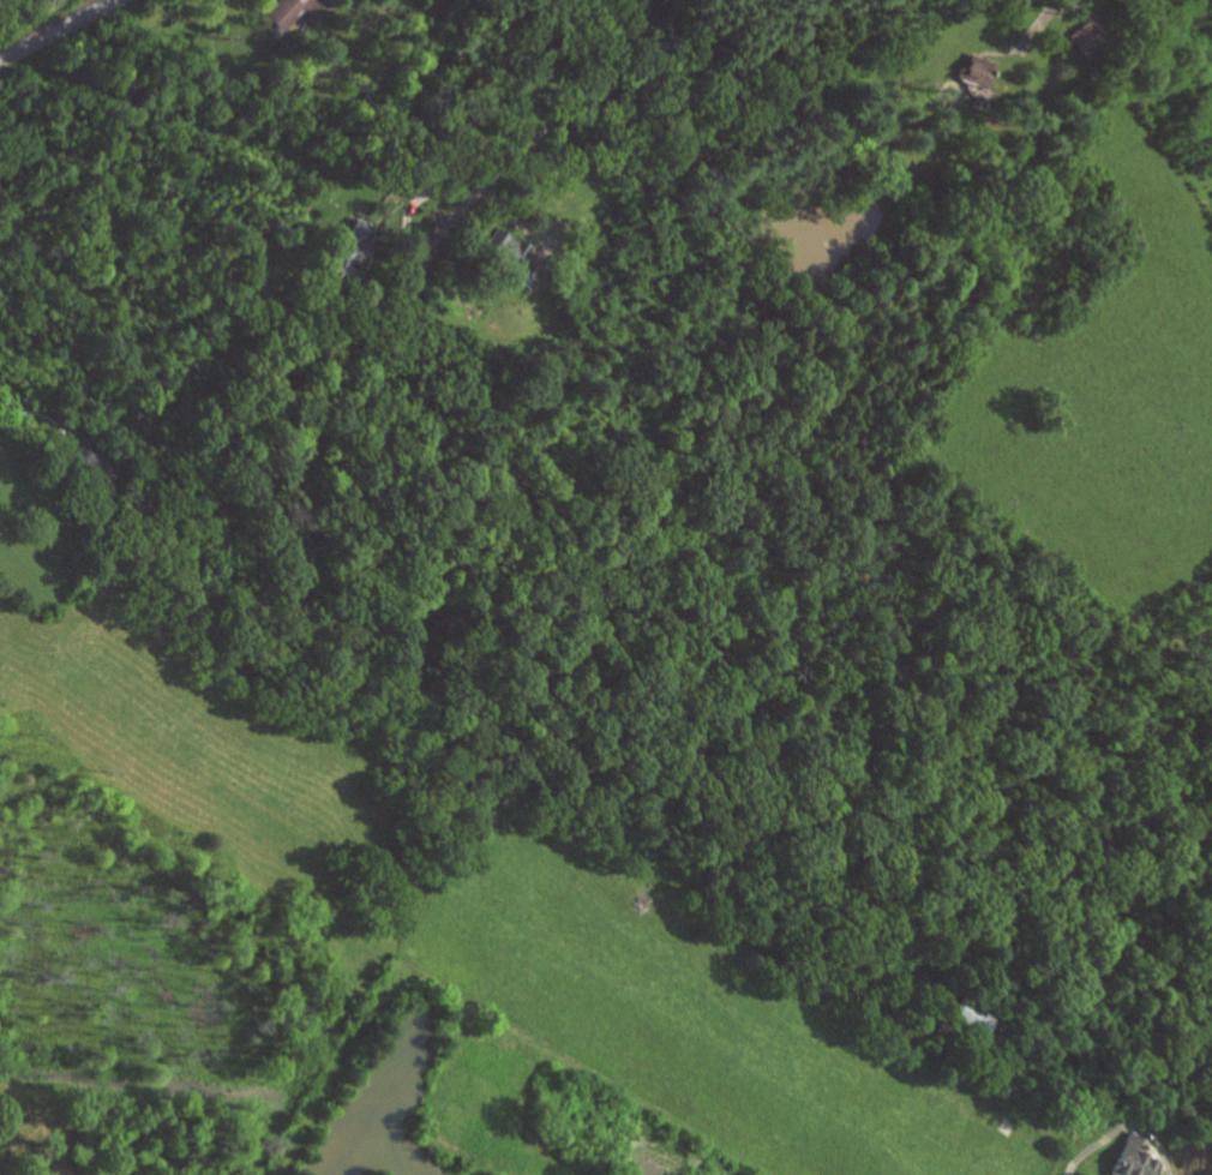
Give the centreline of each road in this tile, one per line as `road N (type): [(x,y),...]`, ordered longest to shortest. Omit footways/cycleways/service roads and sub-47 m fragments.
road 1 (residential): [(0,63),(116,0)]

